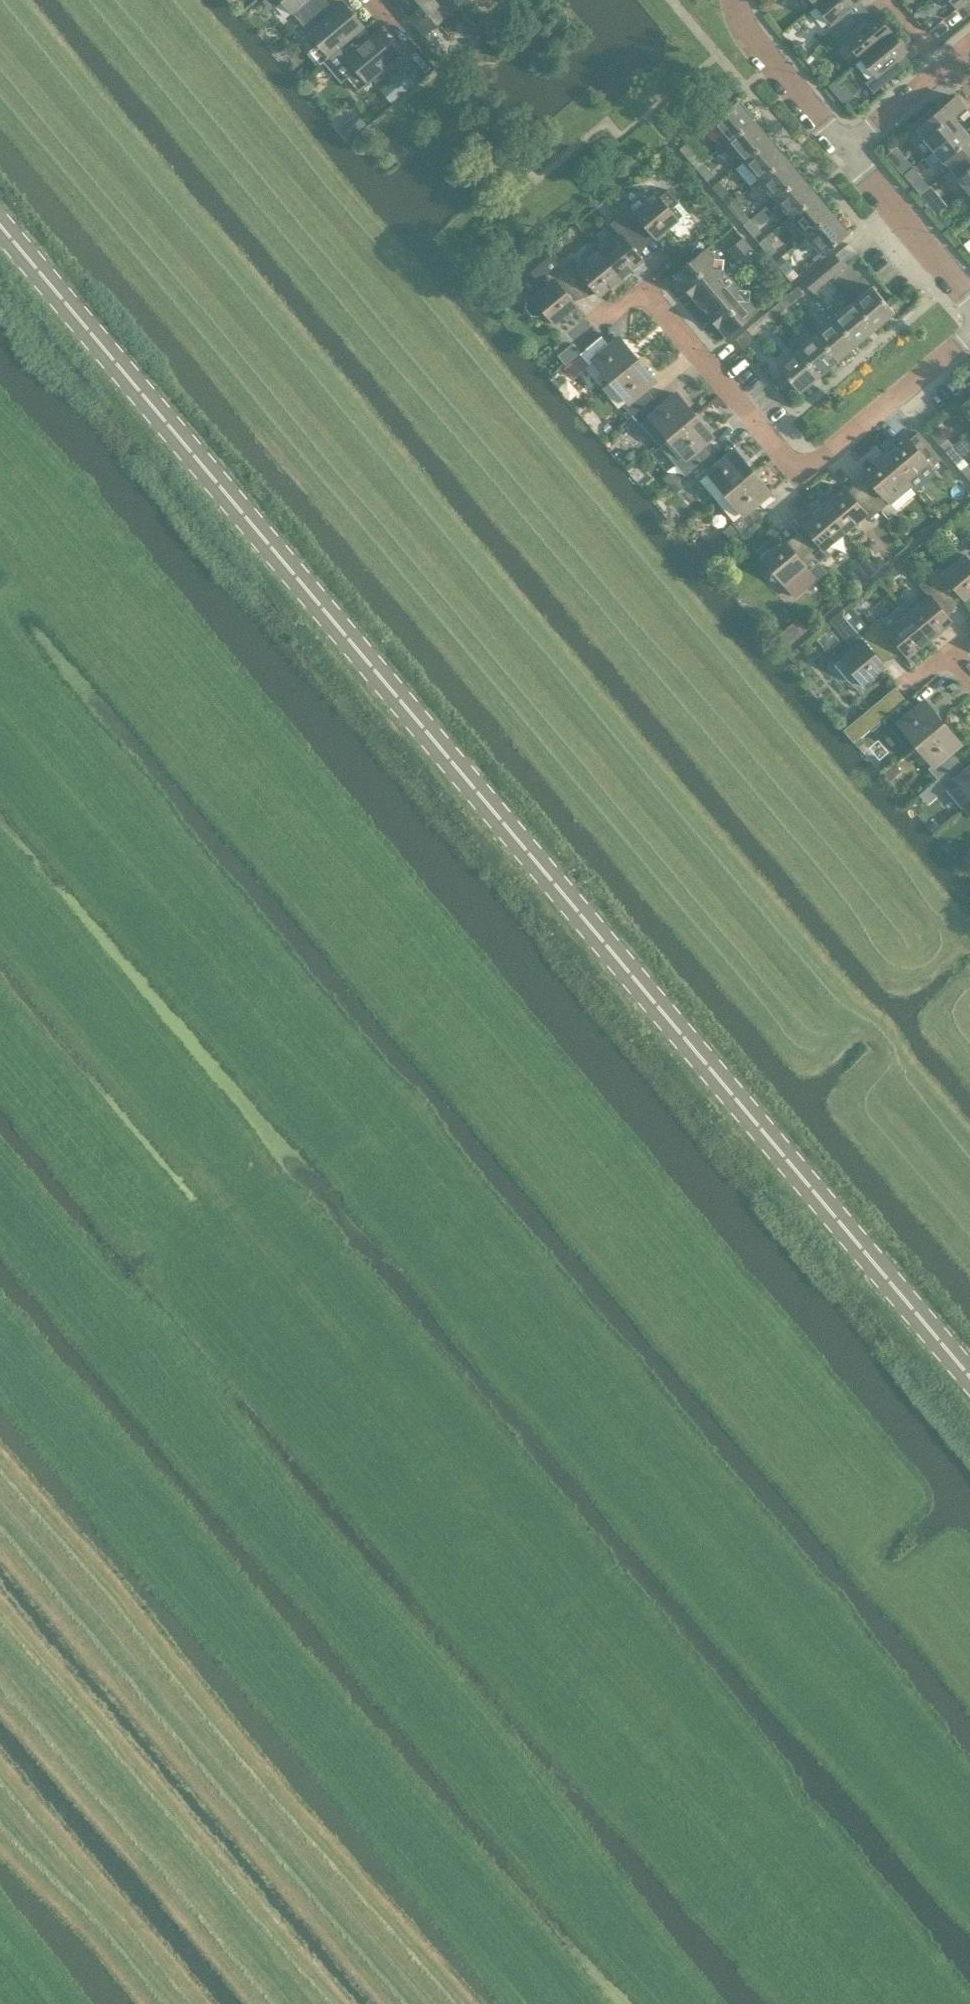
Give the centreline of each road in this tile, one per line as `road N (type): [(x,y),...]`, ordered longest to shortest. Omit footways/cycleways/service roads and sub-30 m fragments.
road 1 (secondary): [(969,1377),(0,223)]
road 2 (residential): [(642,286),(797,468),(816,461),(969,331)]
road 3 (residential): [(969,302),(843,153)]
road 4 (residential): [(843,153),(734,25),(728,0)]
road 5 (residential): [(843,153),(950,67)]

